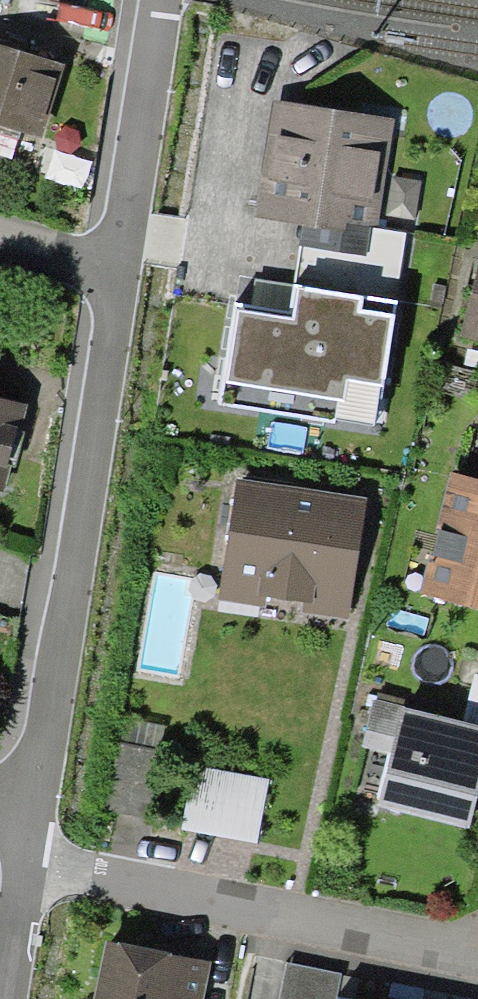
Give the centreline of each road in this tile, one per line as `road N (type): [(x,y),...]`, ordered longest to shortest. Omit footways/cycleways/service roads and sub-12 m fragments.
road 1 (residential): [(119,268),(34,822)]
road 2 (residential): [(29,863),(477,959)]
road 3 (residential): [(161,0),(119,268)]
road 4 (residential): [(29,863),(7,998)]
road 5 (residential): [(0,232),(119,268)]

